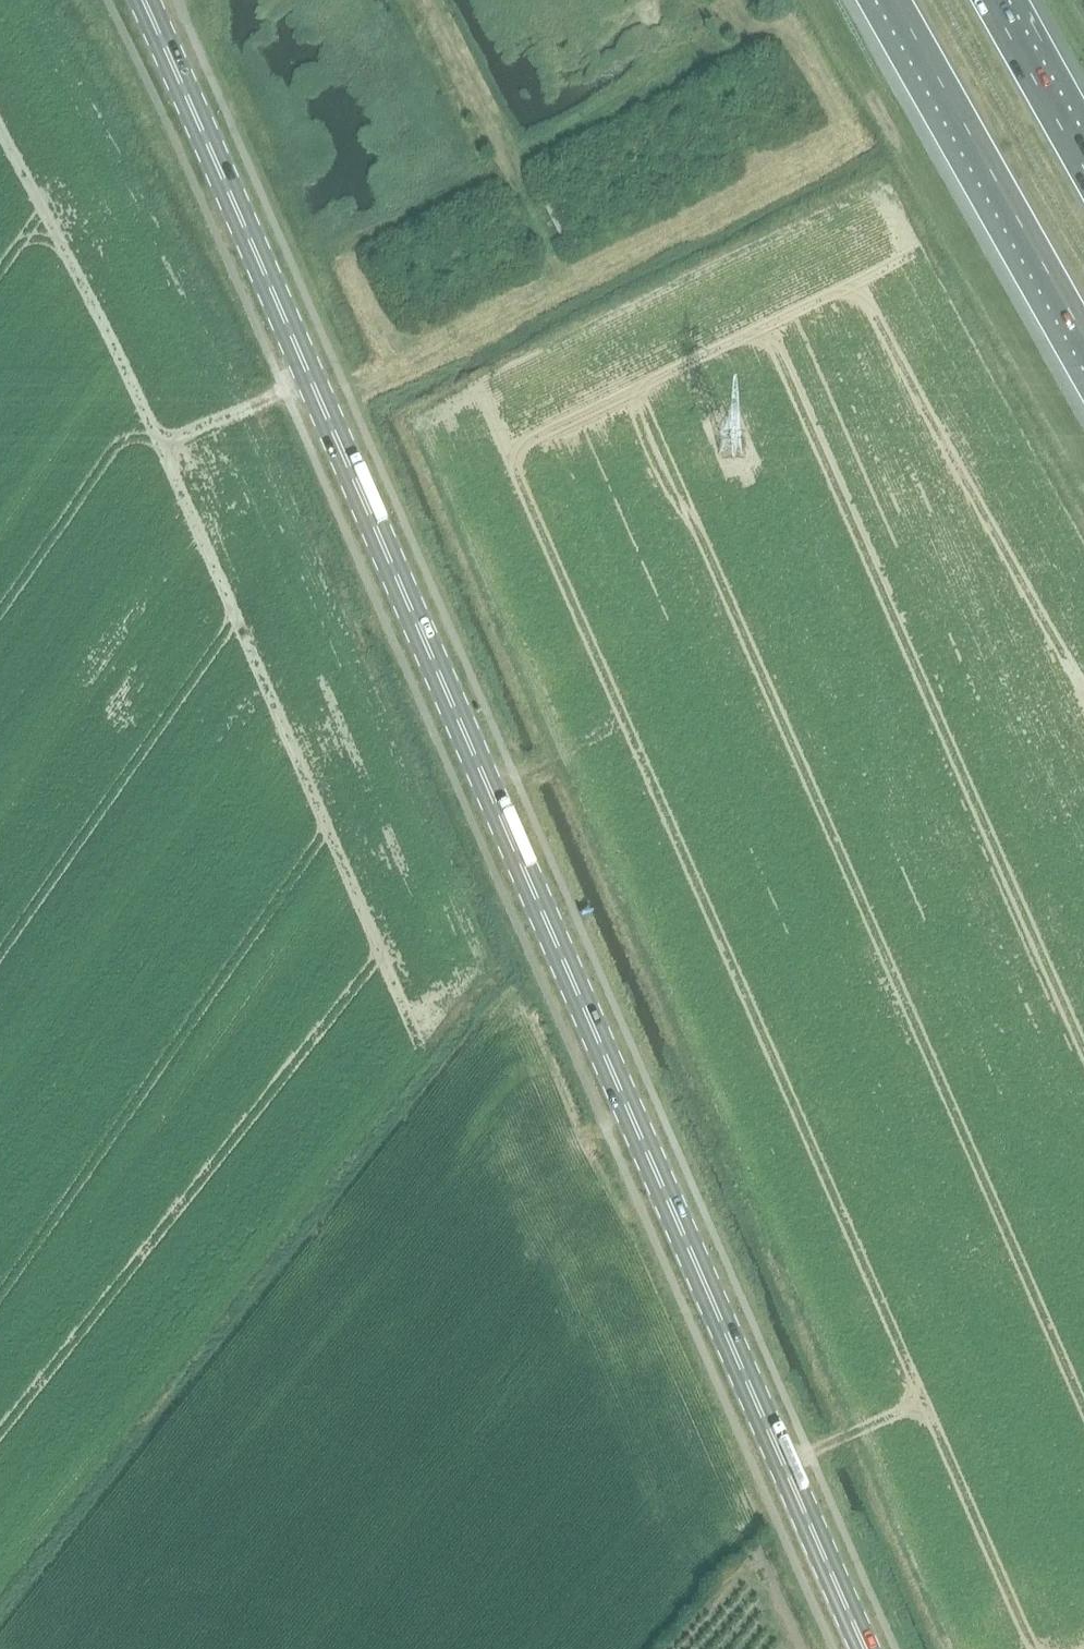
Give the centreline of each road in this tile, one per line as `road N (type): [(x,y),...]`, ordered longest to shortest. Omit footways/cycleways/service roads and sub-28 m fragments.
road 1 (primary): [(872,1648),(290,315),(144,2)]
road 2 (motorway): [(893,0),(1083,337)]
road 3 (motorway): [(1083,169),(989,0)]

